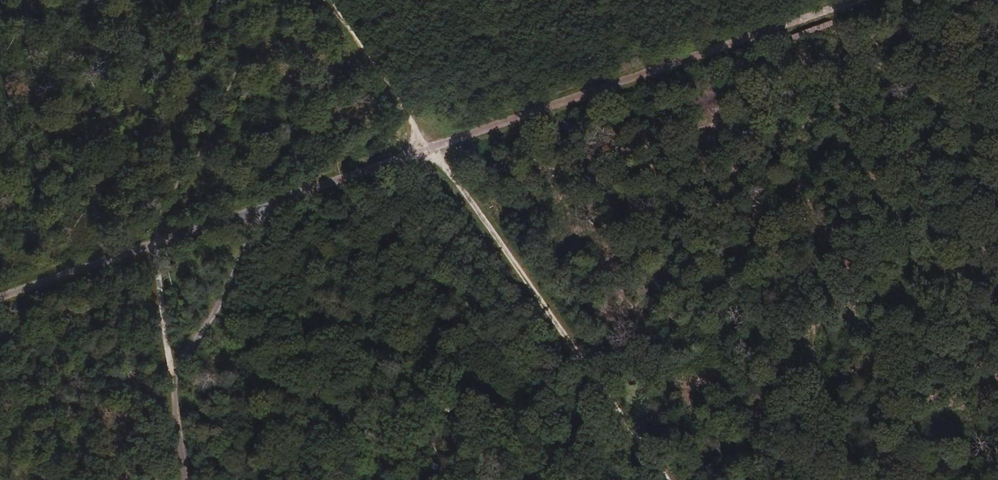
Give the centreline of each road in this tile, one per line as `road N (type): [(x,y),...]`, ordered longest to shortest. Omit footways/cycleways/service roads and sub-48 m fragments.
road 1 (unclassified): [(267,204),(857,0)]
road 2 (track): [(671,479),(321,0)]
road 3 (unclassified): [(185,479),(171,376),(267,204)]
road 4 (unclassified): [(0,297),(267,204)]
road 5 (track): [(171,376),(155,243)]

